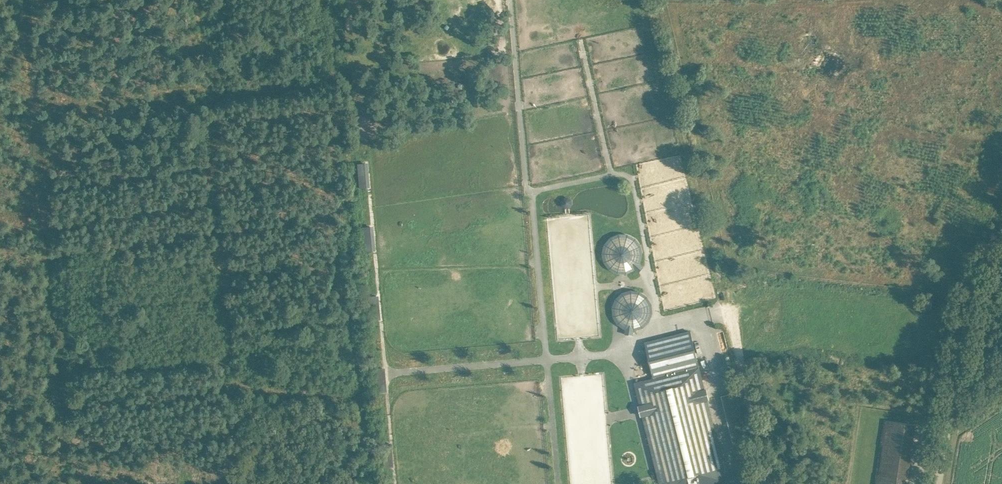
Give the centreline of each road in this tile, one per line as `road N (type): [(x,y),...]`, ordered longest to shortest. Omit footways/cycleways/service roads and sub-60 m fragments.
road 1 (track): [(768,483),(649,0)]
road 2 (unclassified): [(939,483),(972,295),(1001,234)]

